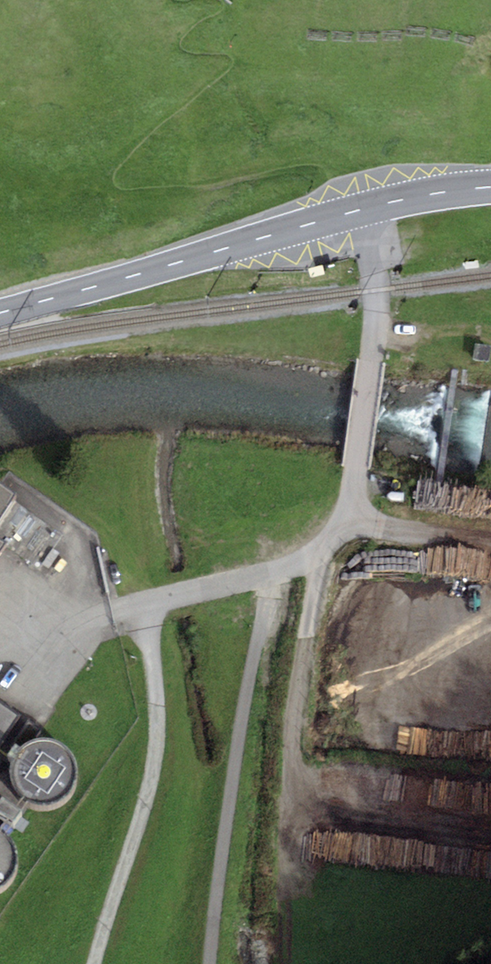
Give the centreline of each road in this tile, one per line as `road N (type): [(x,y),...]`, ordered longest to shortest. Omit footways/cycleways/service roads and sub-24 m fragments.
road 1 (secondary): [(490,186),(357,208),(0,312)]

